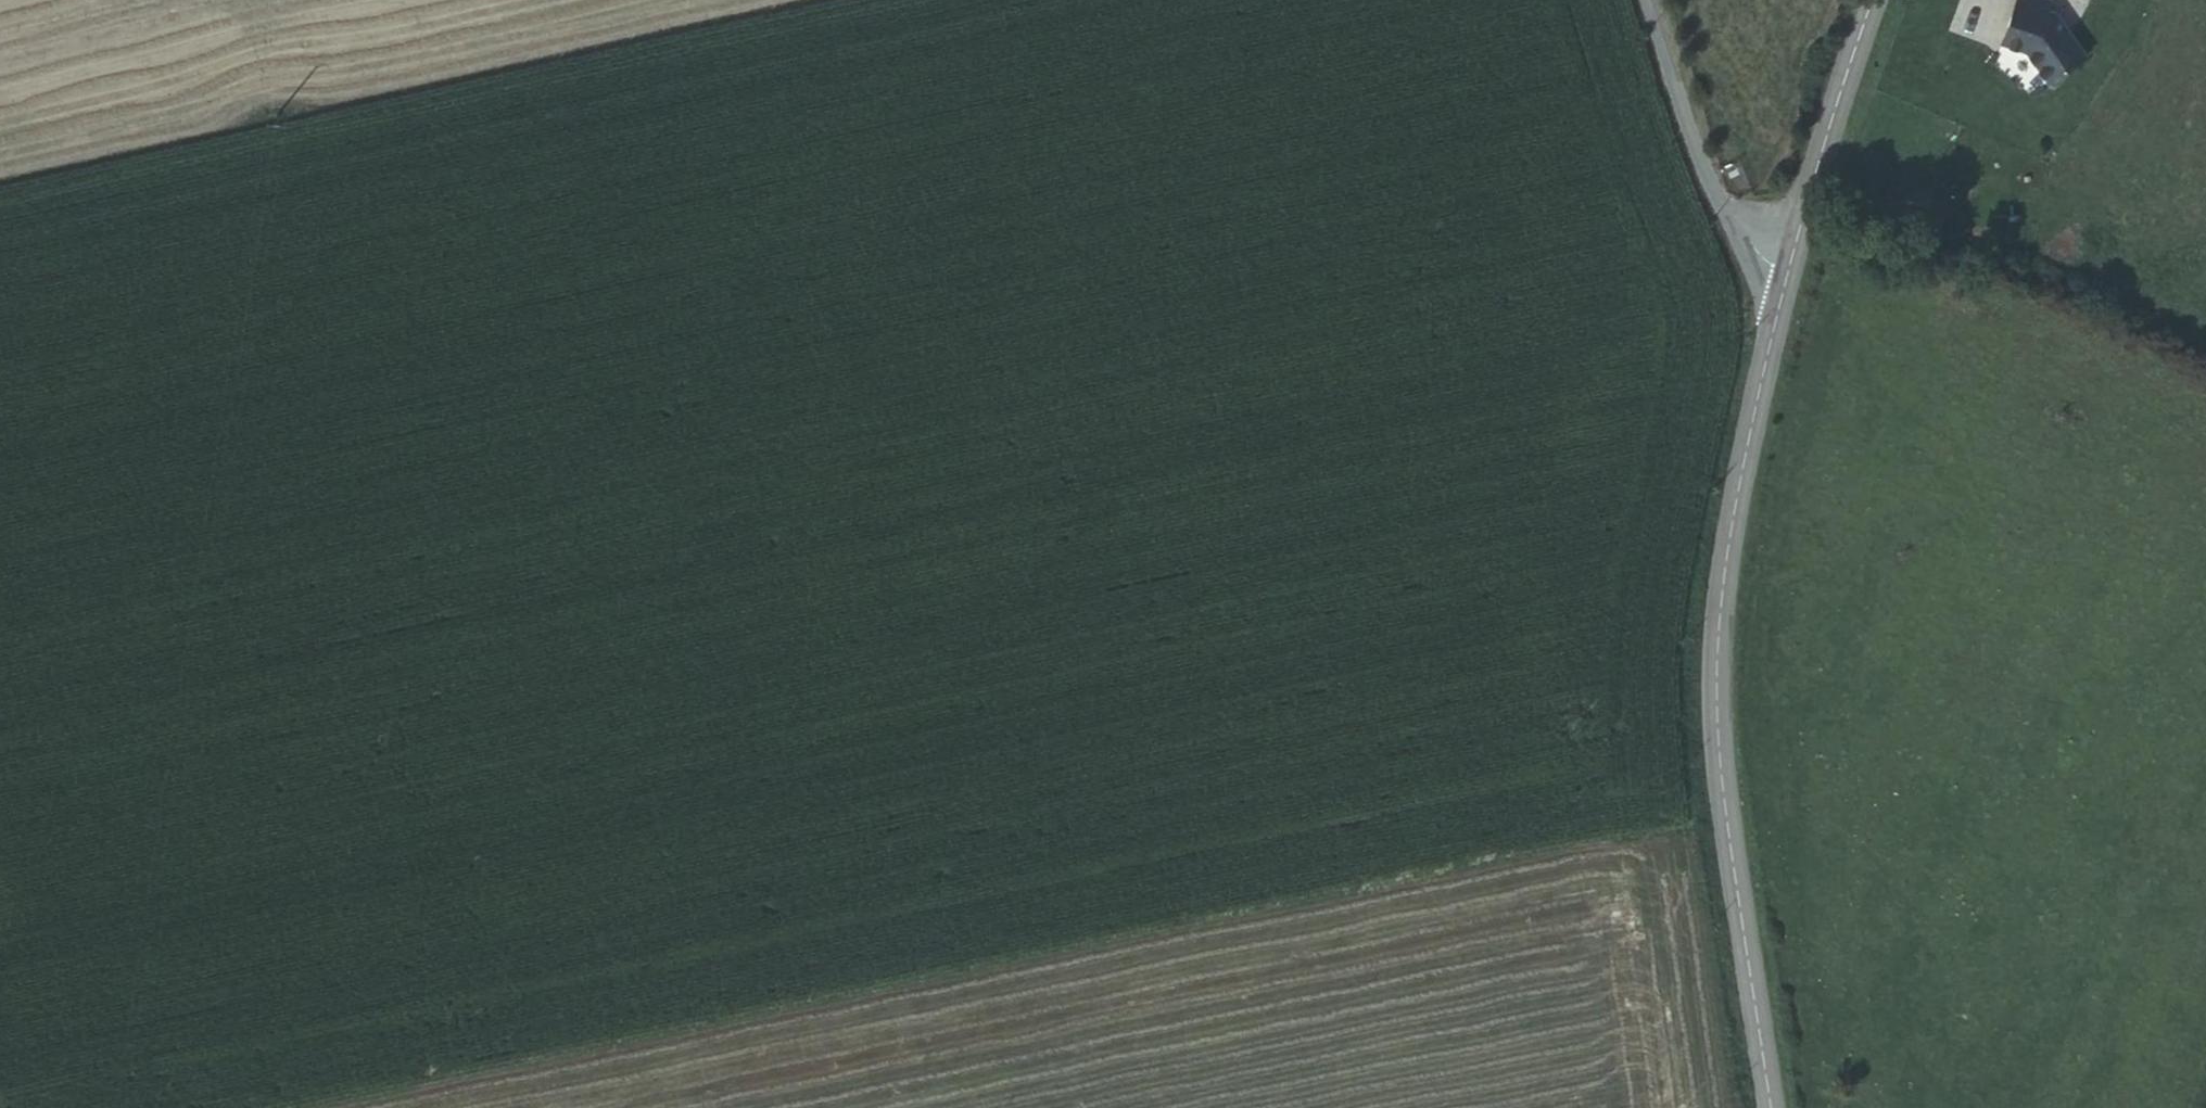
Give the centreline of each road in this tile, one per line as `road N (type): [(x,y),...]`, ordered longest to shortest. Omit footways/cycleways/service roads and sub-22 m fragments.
road 1 (tertiary): [(1767,1107),(1712,759),(1709,681),(1716,583),(1782,268)]
road 2 (residential): [(1647,0),(1685,121),(1729,216),(1782,268)]
road 3 (tertiary): [(1782,268),(1870,0)]

